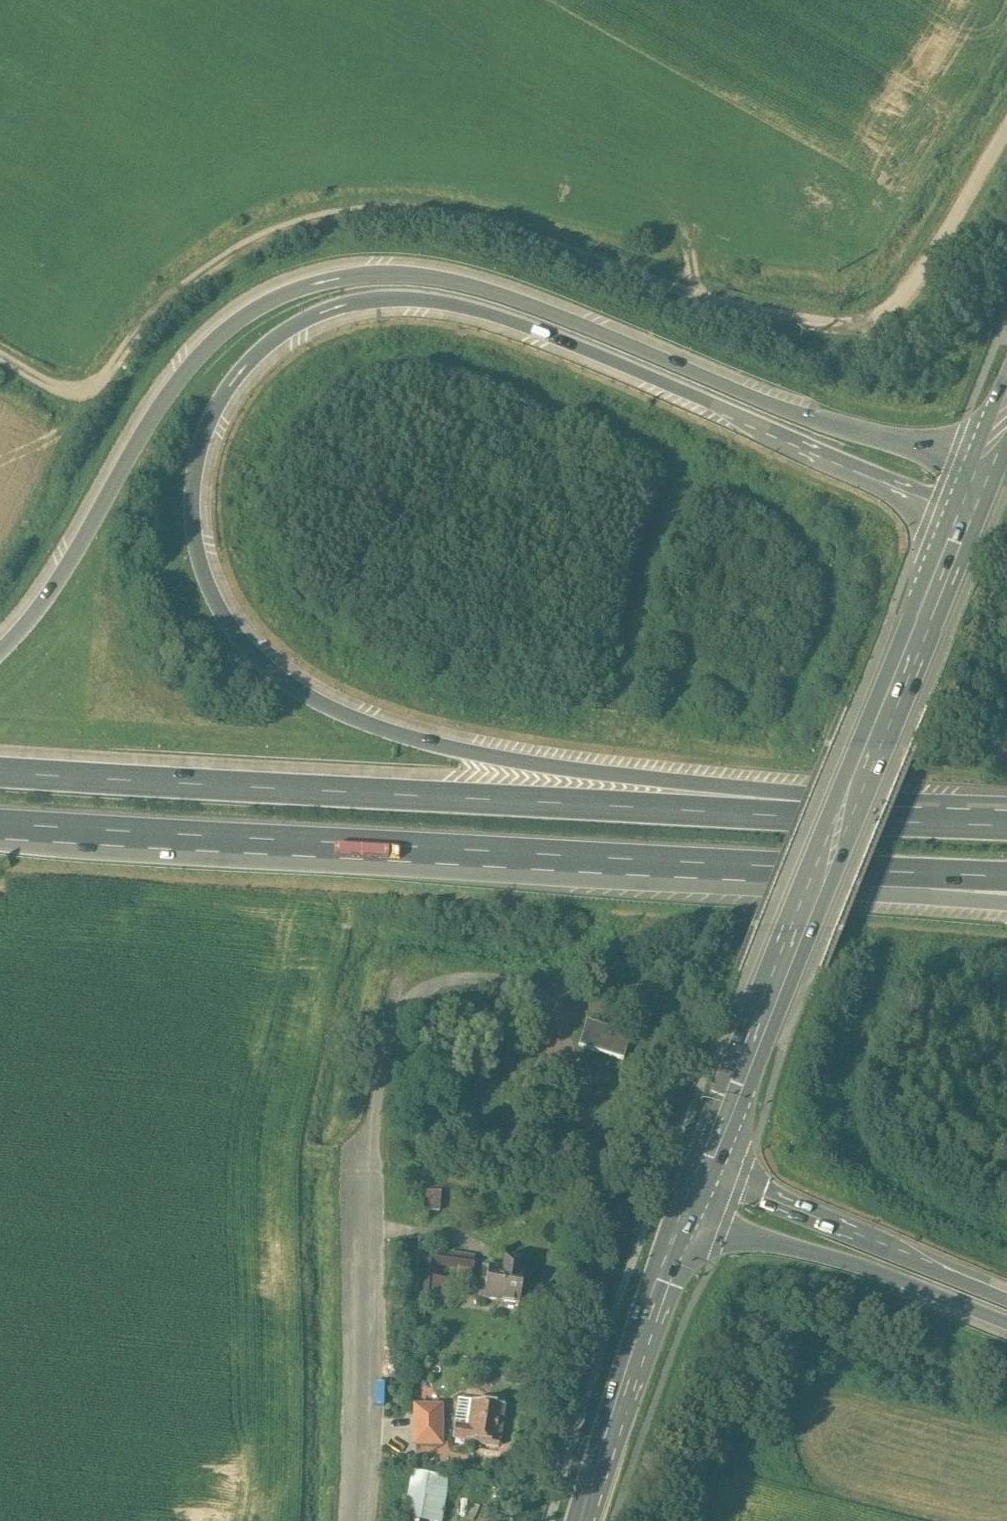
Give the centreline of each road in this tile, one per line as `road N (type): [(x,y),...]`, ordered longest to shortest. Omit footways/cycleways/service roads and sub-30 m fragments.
road 1 (motorway): [(796,816),(425,742),(299,691),(230,629),(197,554),(192,491),(213,414),(245,367),(310,319),(366,303),(428,303),(570,347),(968,511)]
road 2 (motorway): [(984,473),(790,414),(503,299),(428,280),(352,278),(258,310),(207,350),(142,433),(66,566),(0,650)]
road 3 (track): [(1006,129),(903,295),(851,320),(705,294),(427,208),(379,207),(321,213),(231,249),(158,306),(95,385),(51,385),(0,355)]
road 4 (motorway): [(0,824),(933,874)]
road 5 (motorway): [(796,816),(0,772)]
road 6 (primary): [(699,1186),(968,511)]
road 7 (unclassified): [(356,1520),(368,1155),(399,983)]
road 8 (motorway): [(688,1219),(867,1272),(1006,1327)]
road 9 (motorway): [(1006,1304),(699,1186)]
road 10 (primary): [(586,1520),(688,1219)]
road 11 (motorway): [(1006,827),(796,816)]

